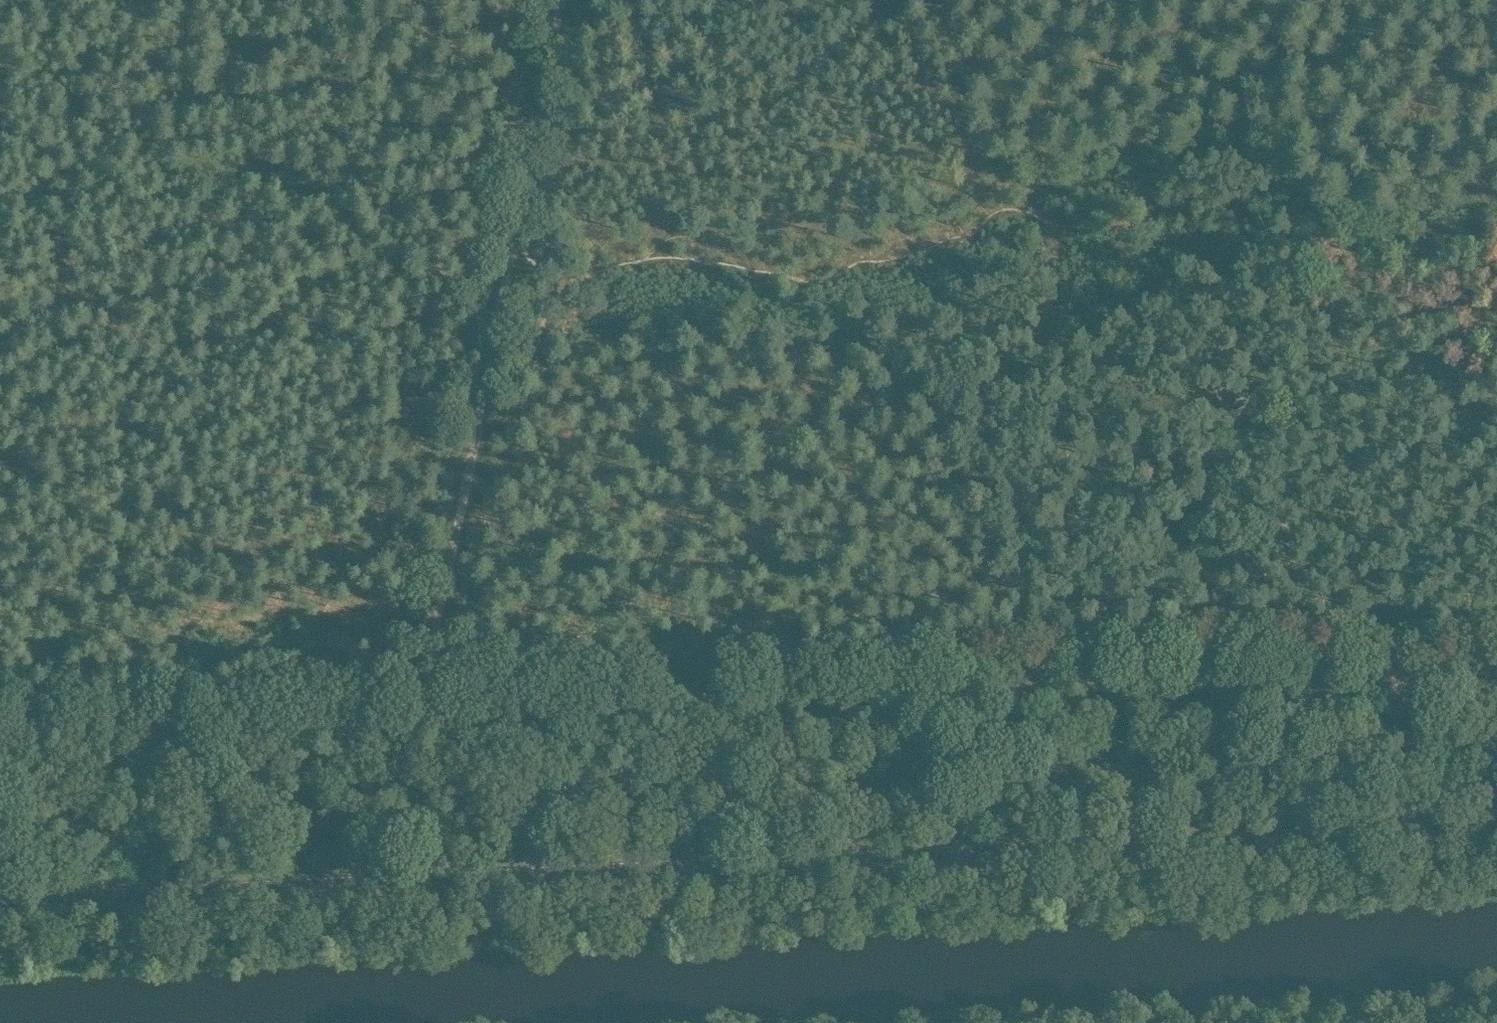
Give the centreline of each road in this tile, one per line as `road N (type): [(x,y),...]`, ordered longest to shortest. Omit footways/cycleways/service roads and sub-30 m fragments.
road 1 (tertiary): [(0,904),(1496,829)]
road 2 (track): [(1496,688),(1198,683),(0,741)]
road 3 (track): [(542,0),(518,171),(404,722)]

